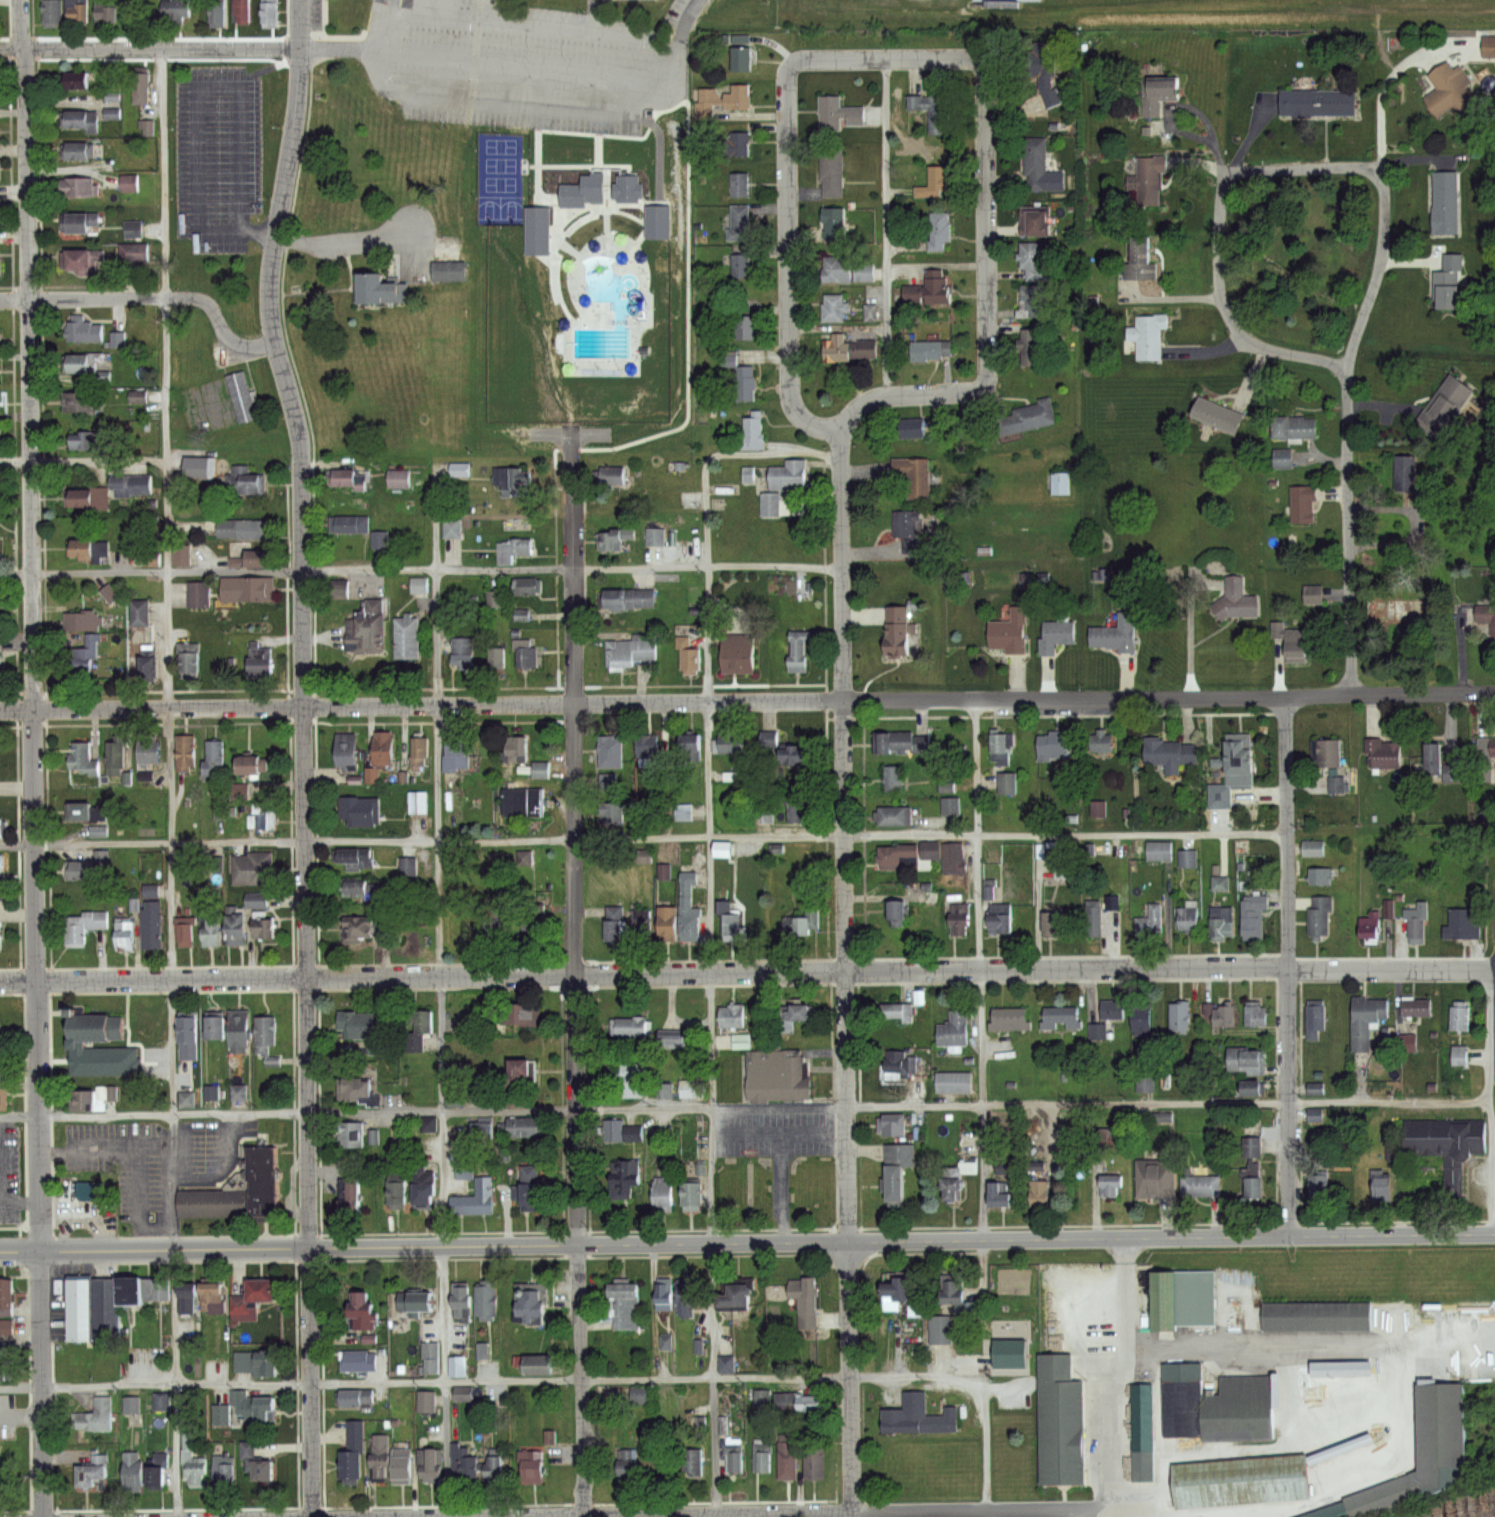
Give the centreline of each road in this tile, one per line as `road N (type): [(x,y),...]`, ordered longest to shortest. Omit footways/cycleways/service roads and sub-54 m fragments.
road 1 (primary): [(0,1252),(1494,1233)]
road 2 (residential): [(1494,693),(0,710)]
road 3 (residential): [(0,983),(1494,969)]
road 4 (residential): [(309,1248),(300,453),(269,312),(298,101),(300,0)]
road 5 (residential): [(40,1251),(23,0)]
road 6 (residential): [(824,430),(840,435),(849,417),(883,397),(985,386),(988,82),(978,64),(963,58),(801,59),(787,75),(791,398),(807,424),(824,430)]
road 7 (residential): [(578,1245),(571,394)]
road 8 (residential): [(1117,1508),(447,1516)]
road 9 (residential): [(1362,322),(1346,368),(1241,337),(1218,291),(1224,181),(1240,170),(1351,166),(1384,183),(1387,240),(1362,322)]
road 10 (residential): [(849,1243),(842,680)]
road 11 (residential): [(1290,1236),(1285,698)]
road 12 (residential): [(1352,695),(1346,368)]
road 13 (residential): [(300,50),(0,48)]
road 14 (residential): [(0,299),(192,297),(233,339),(274,341)]
road 15 (residential): [(854,1516),(849,1243)]
road 16 (residential): [(581,1516),(578,1245)]
road 17 (residential): [(313,1516),(309,1248)]
road 18 (residential): [(40,1251),(44,1516)]
road 19 (residential): [(842,680),(840,435)]
road 20 (residential): [(571,394),(565,353),(584,333),(601,354),(571,394)]

